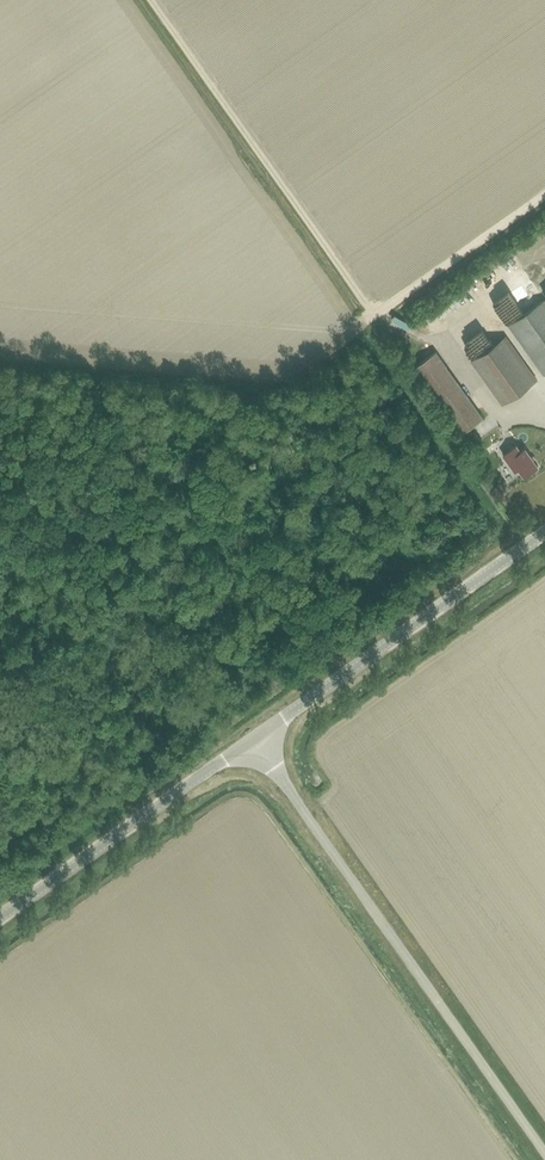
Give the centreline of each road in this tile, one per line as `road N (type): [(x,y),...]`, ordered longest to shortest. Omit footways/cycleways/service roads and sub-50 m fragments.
road 1 (track): [(0,850),(190,713),(283,582),(279,560),(233,505),(175,465),(148,461),(47,510),(0,574)]
road 2 (unclassified): [(254,739),(544,1155)]
road 3 (unclassified): [(254,739),(544,533)]
road 4 (unclassified): [(0,918),(254,739)]

